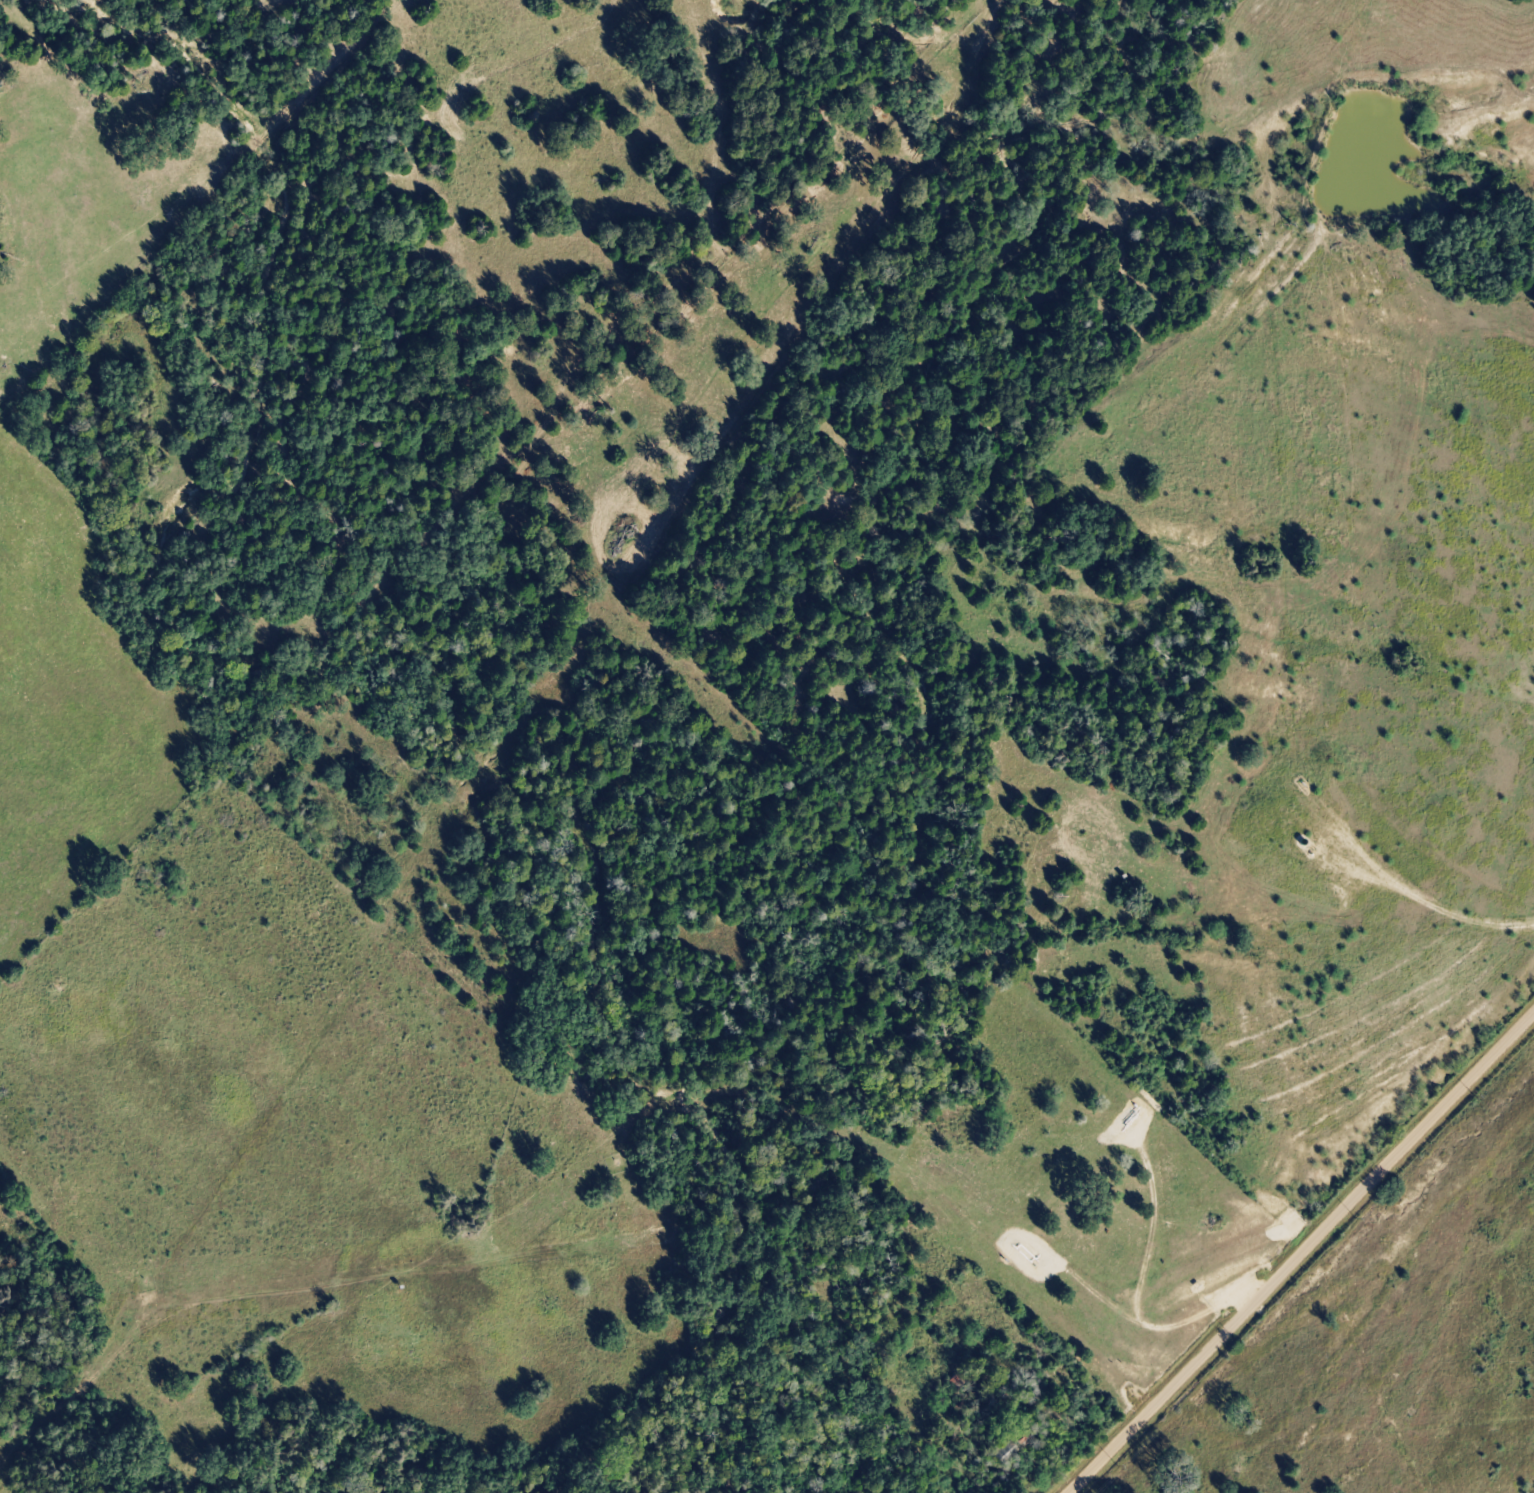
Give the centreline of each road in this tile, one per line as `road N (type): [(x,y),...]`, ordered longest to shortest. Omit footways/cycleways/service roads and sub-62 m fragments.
road 1 (residential): [(1069,1492),(1533,1015)]

